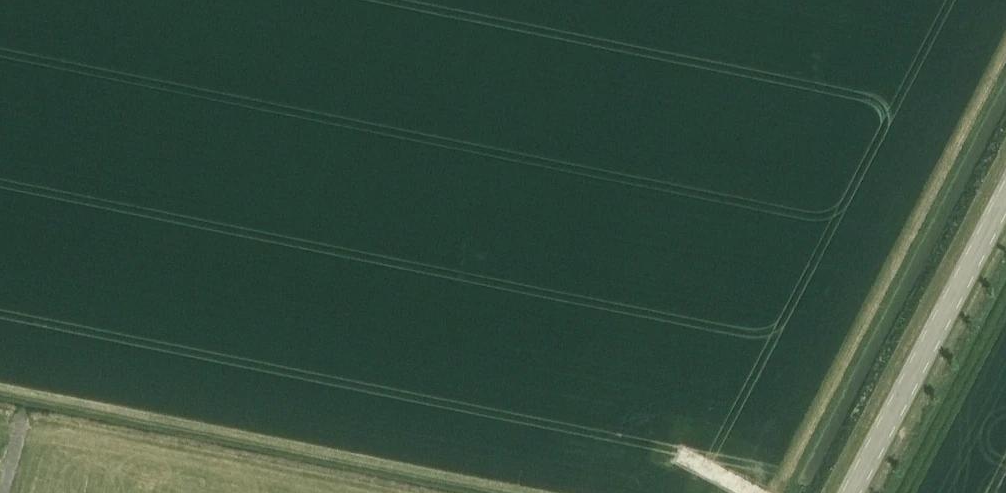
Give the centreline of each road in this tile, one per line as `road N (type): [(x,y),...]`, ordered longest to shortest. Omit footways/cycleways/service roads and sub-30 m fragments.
road 1 (tertiary): [(1005,195),(850,492)]

